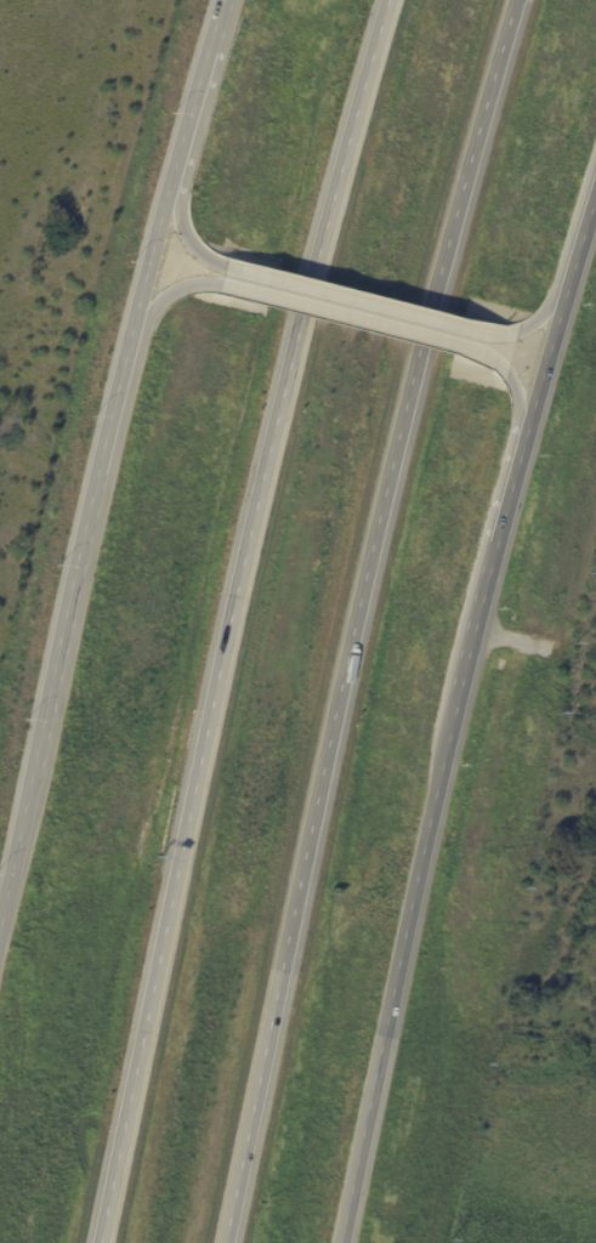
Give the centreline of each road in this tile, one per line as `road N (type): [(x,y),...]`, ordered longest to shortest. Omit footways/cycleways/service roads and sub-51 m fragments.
road 1 (motorway): [(222,1242),(342,666),(422,334),(531,0)]
road 2 (motorway): [(397,0),(300,301),(221,629),(92,1242)]
road 3 (secondary): [(338,1242),(452,708),(595,202)]
road 4 (secondary): [(216,0),(0,910)]
road 5 (secondary): [(222,267),(487,334)]
road 6 (secondary): [(481,353),(220,285)]
road 7 (secondary): [(177,159),(182,231),(222,267)]
road 8 (secondary): [(520,459),(518,398),(504,370),(481,353)]

